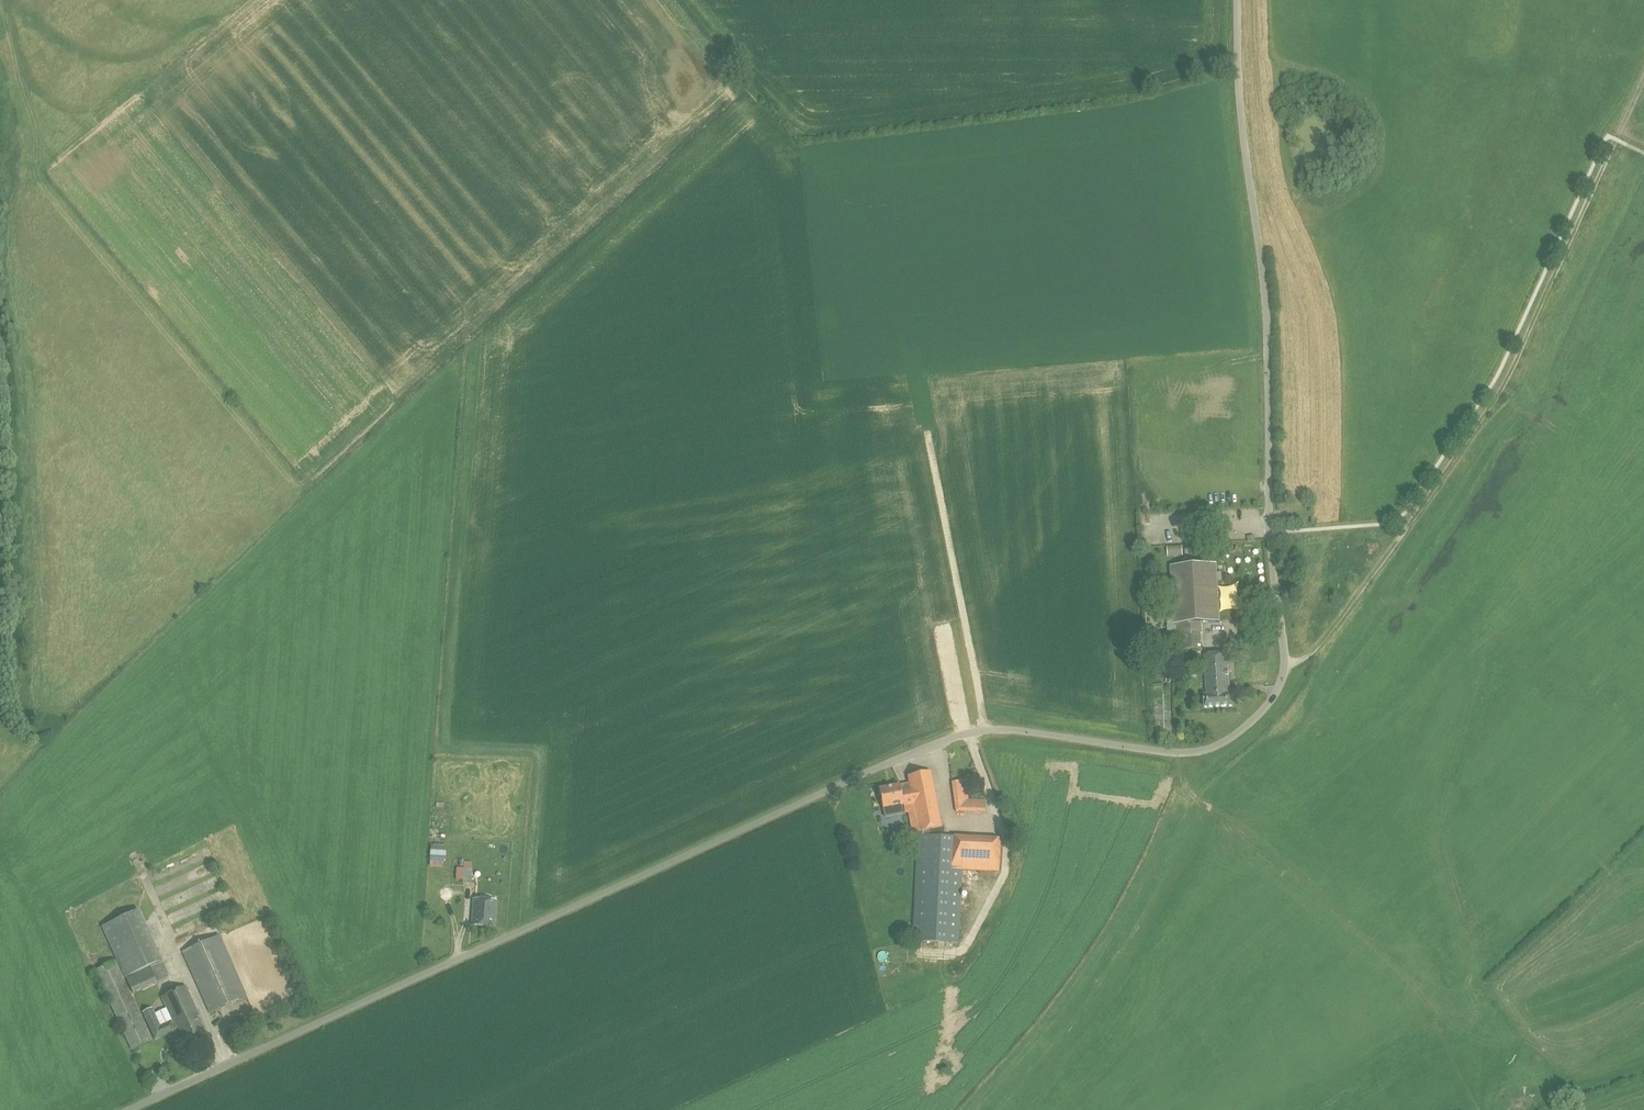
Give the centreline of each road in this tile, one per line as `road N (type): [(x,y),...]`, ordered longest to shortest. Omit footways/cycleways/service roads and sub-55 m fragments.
road 1 (unclassified): [(133,1109),(850,779),(950,740),(1004,731),(1197,751),(1257,715),(1278,687),(1283,653),(1270,533),(1267,282),(1243,111),(1238,0)]
road 2 (track): [(1643,81),(1504,385),(1324,641),(1284,664)]

